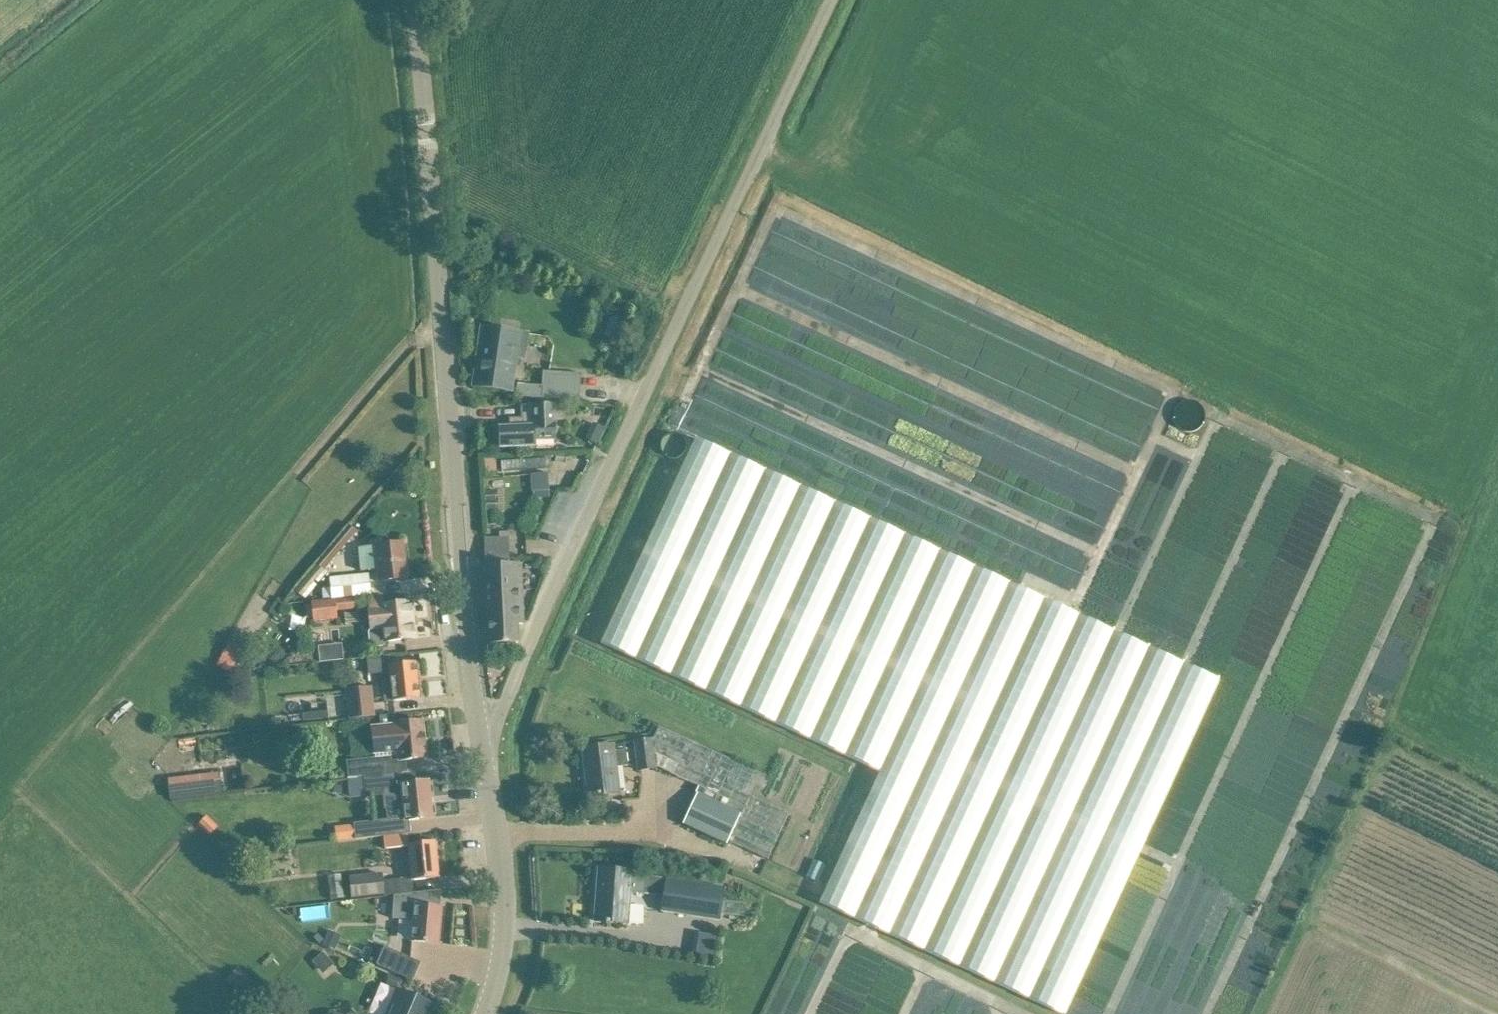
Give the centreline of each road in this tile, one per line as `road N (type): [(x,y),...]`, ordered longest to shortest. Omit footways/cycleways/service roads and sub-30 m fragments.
road 1 (unclassified): [(480,734),(500,712),(829,0)]
road 2 (unclassified): [(480,734),(412,0)]
road 3 (unclassified): [(482,1013),(501,919),(480,734)]

